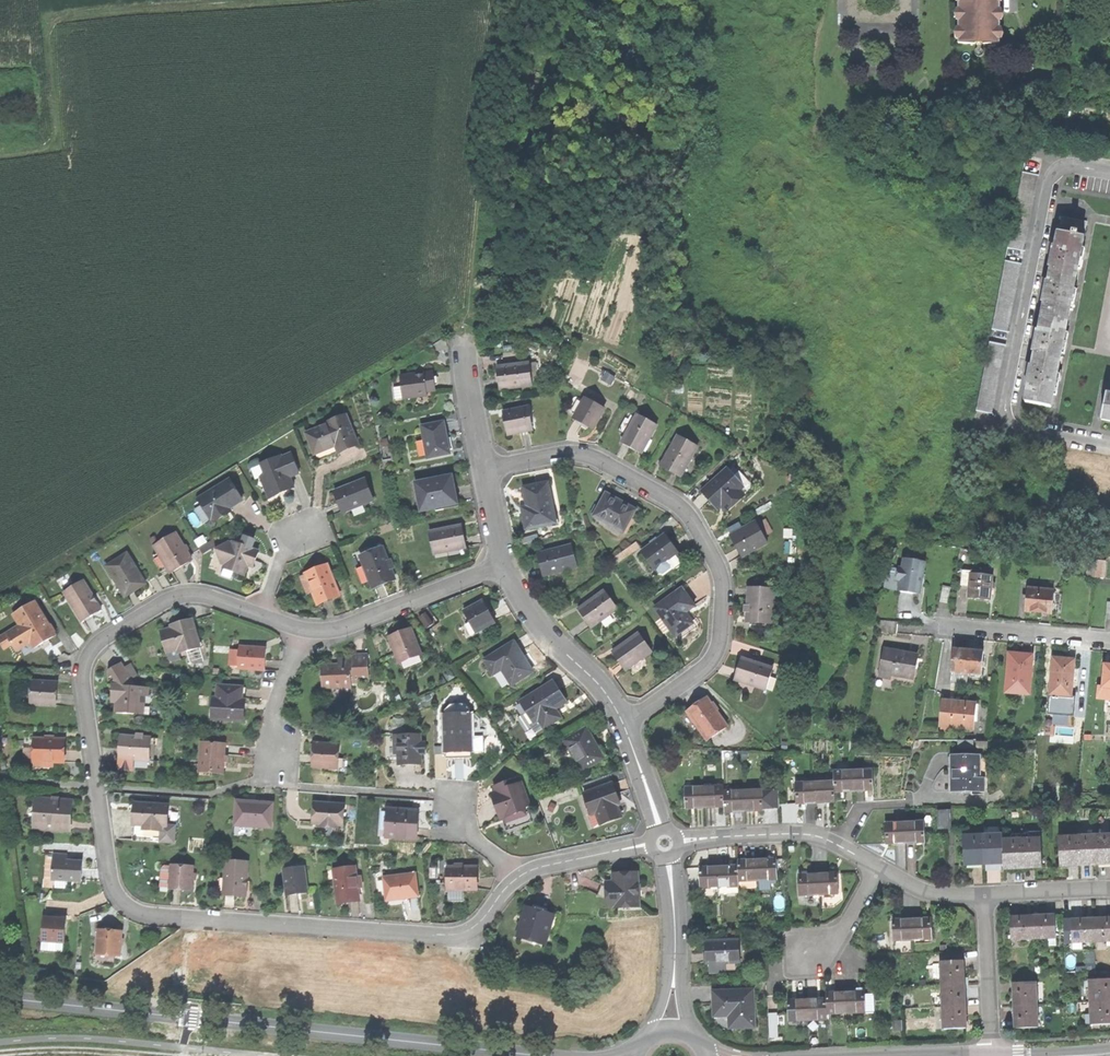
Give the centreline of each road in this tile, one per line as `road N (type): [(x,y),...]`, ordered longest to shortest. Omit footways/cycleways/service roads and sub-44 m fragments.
road 1 (residential): [(257,615),(205,596),(178,595),(95,643),(82,662),(117,898),(135,912),(166,919),(453,937),(474,931),(515,878)]
road 2 (tertiary): [(0,995),(542,1055)]
road 3 (residential): [(625,722),(708,665),(723,641),(724,591),(708,545),(685,510),(595,456),(565,453),(486,469)]
road 4 (residential): [(1109,174),(1073,167),(1051,178),(1001,409),(1016,429),(1109,446)]
road 5 (track): [(0,150),(40,145),(53,135),(49,32),(61,17),(247,0)]
road 6 (track): [(524,0),(489,182),(478,326),(463,353)]
road 7 (residential): [(878,867),(824,838),(788,832),(665,845)]
road 8 (residential): [(505,563),(337,630),(305,632)]
road 9 (residential): [(625,722),(589,672),(545,633),(505,563)]
road 10 (residential): [(937,626),(1109,643)]
road 11 (track): [(161,1055),(0,1054)]
road 12 (residential): [(992,1055),(986,898)]
road 13 (residential): [(515,878),(552,862),(665,845)]
road 14 (residential): [(305,632),(273,711),(274,776)]
road 15 (residential): [(673,979),(665,845)]
road 16 (residential): [(665,845),(625,722)]
road 17 (residential): [(1109,892),(986,898)]

